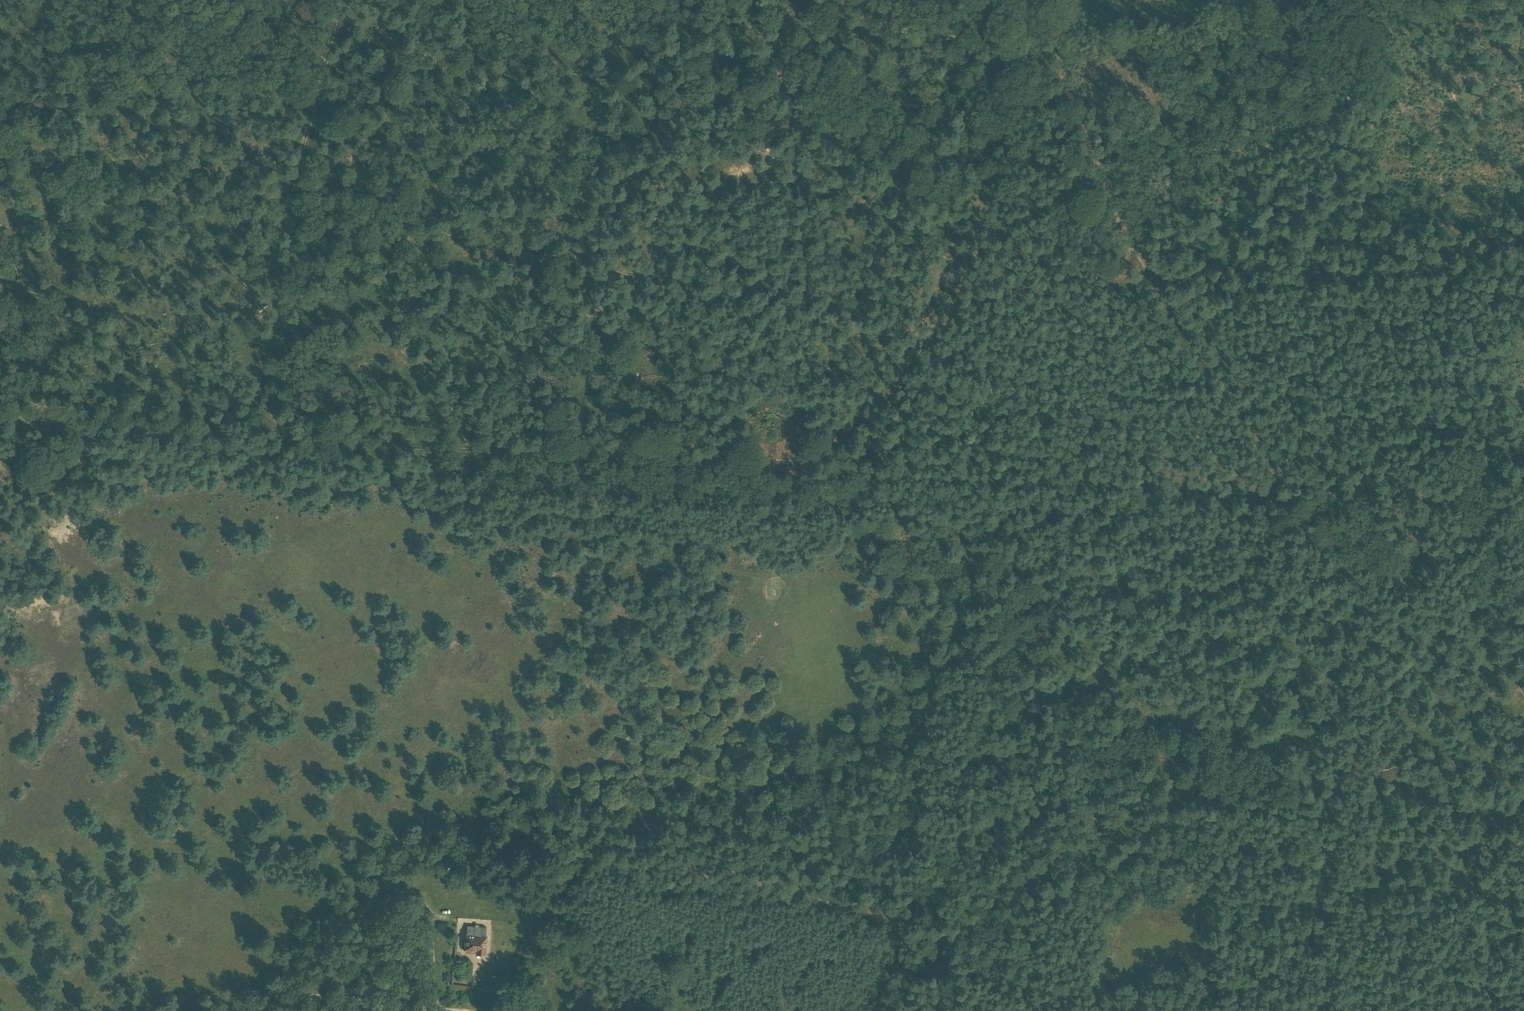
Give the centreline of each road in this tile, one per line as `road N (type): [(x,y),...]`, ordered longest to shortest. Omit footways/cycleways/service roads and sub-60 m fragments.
road 1 (track): [(867,0),(916,37),(1044,52),(1523,5)]
road 2 (track): [(777,573),(723,571),(697,579),(651,645),(614,673),(436,857),(423,889),(432,916),(435,1008)]
road 3 (track): [(286,439),(259,381),(290,224),(289,182),(339,0)]
road 4 (track): [(310,996),(453,1010)]

